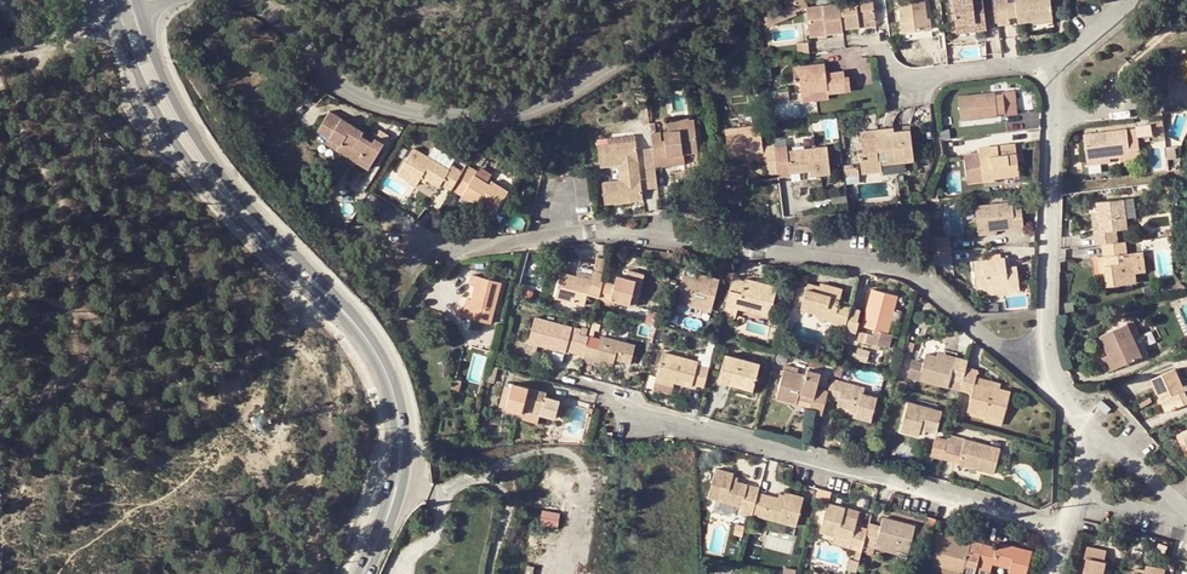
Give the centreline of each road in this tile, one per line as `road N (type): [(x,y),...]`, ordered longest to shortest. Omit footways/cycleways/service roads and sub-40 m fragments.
road 1 (residential): [(1049,367),(996,348),(910,277),(884,265),(817,252),(566,230),(448,244),(367,195)]
road 2 (tertiary): [(723,0),(558,97),(474,119),(432,117),(357,96),(323,72),(281,21),(247,0)]
road 3 (residential): [(1065,535),(977,501),(660,421),(567,380)]
road 4 (primary): [(116,24),(180,150),(281,262),(341,309)]
road 5 (primary): [(341,309),(224,176),(181,114),(142,14)]
road 6 (primary): [(364,573),(393,503),(402,434),(379,357),(341,309)]
road 7 (residential): [(1053,118),(1049,367)]
road 8 (residential): [(1054,71),(1027,63),(910,77),(893,70),(877,45),(845,41)]

